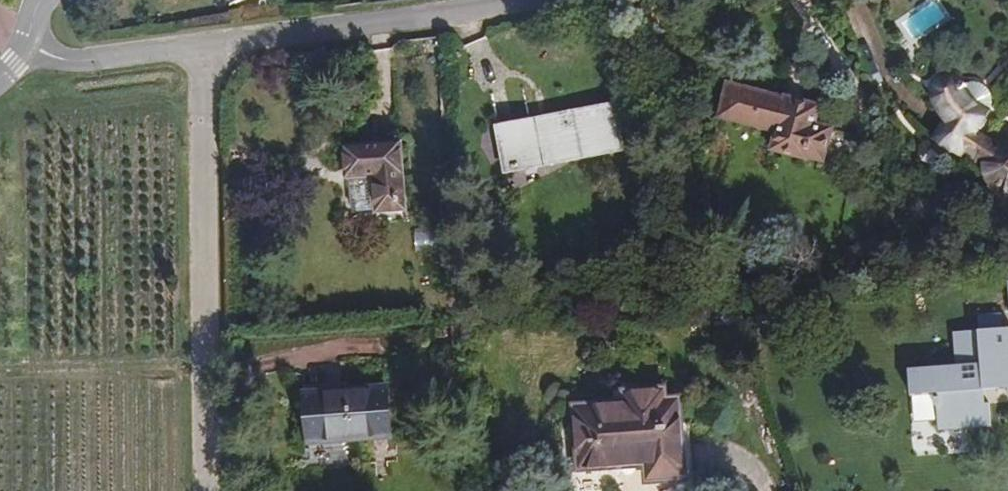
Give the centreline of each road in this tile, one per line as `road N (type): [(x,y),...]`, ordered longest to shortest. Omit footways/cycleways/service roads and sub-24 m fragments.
road 1 (residential): [(200,51),(202,490)]
road 2 (unclassified): [(200,51),(511,0)]
road 3 (unclassified): [(30,46),(92,61),(200,51)]

